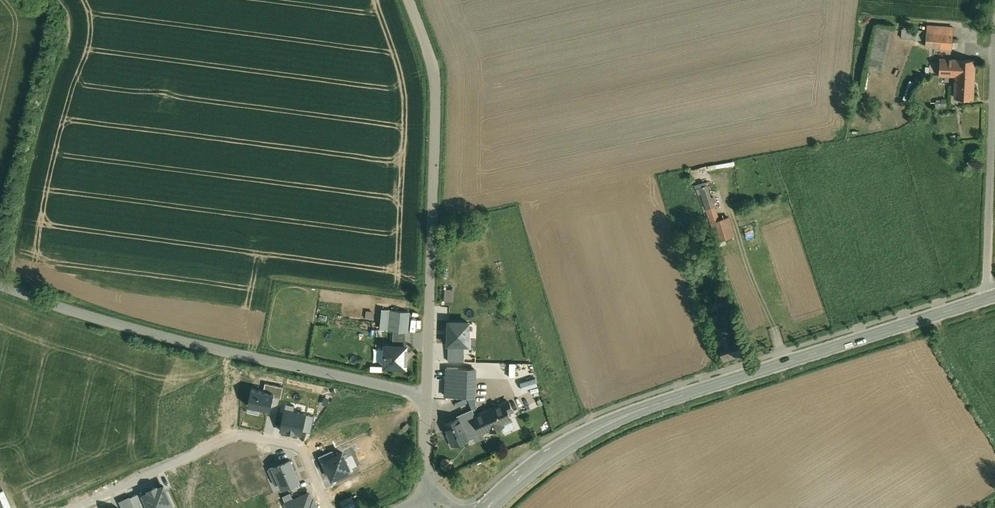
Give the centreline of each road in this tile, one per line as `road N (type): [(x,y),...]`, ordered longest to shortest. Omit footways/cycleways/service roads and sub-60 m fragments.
road 1 (unclassified): [(0,285),(426,398)]
road 2 (unclassified): [(410,0),(430,53),(437,104),(426,398)]
road 3 (tertiary): [(990,296),(647,406)]
road 4 (residential): [(74,507),(237,433),(302,448),(327,507)]
road 5 (tertiary): [(647,406),(569,437),(478,507)]
road 6 (tertiary): [(497,507),(567,451),(647,406)]
road 7 (unclassified): [(990,296),(994,124)]

